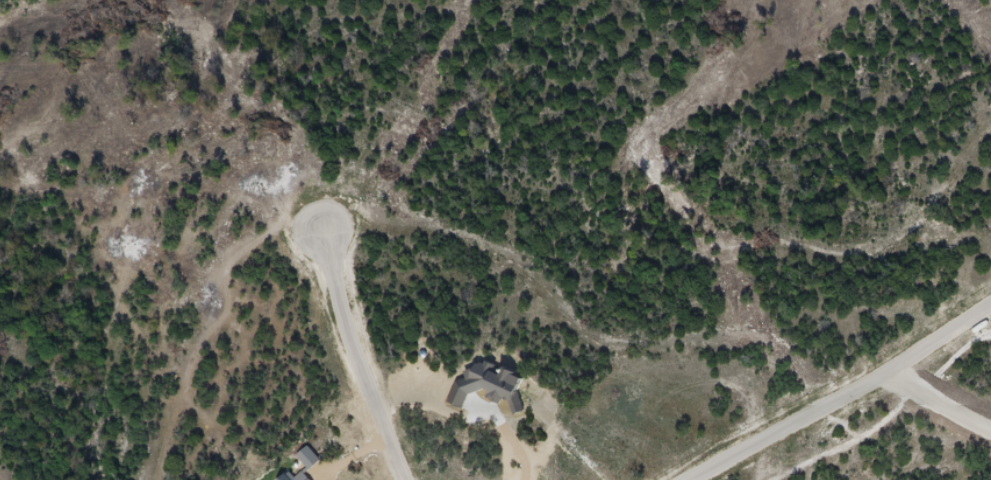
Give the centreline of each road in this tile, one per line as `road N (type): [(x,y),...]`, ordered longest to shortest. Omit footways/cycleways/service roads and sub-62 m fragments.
road 1 (residential): [(689,479),(990,302)]

